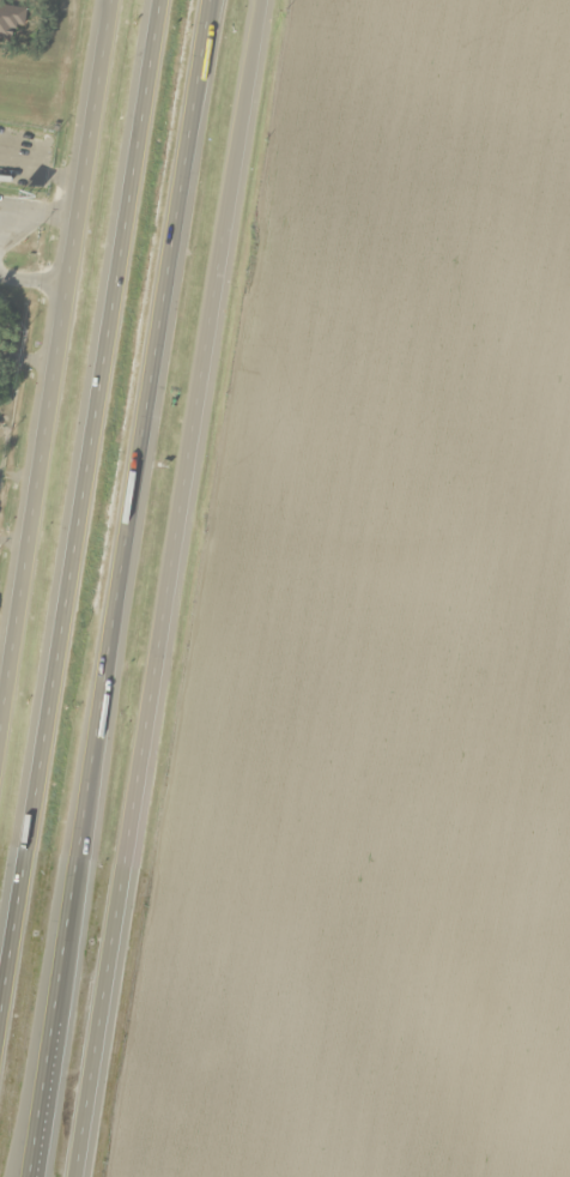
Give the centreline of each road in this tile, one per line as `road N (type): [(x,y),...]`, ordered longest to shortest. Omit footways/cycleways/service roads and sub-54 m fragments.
road 1 (motorway): [(30,1176),(210,0)]
road 2 (motorway): [(152,0),(0,983)]
road 3 (secondary): [(164,657),(266,0)]
road 4 (secondary): [(80,1176),(164,657)]
road 5 (secondary): [(112,0),(49,414)]
road 6 (secondary): [(49,414),(0,684)]

